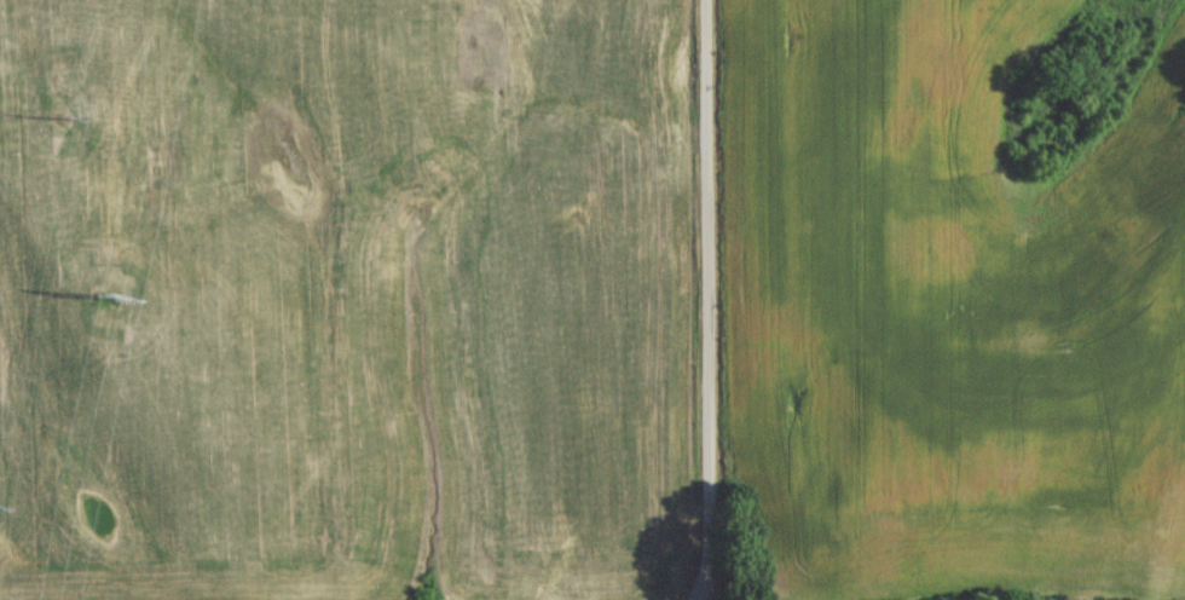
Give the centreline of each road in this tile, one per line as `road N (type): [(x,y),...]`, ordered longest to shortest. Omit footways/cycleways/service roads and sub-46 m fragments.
road 1 (residential): [(703,599),(711,533),(708,0)]

